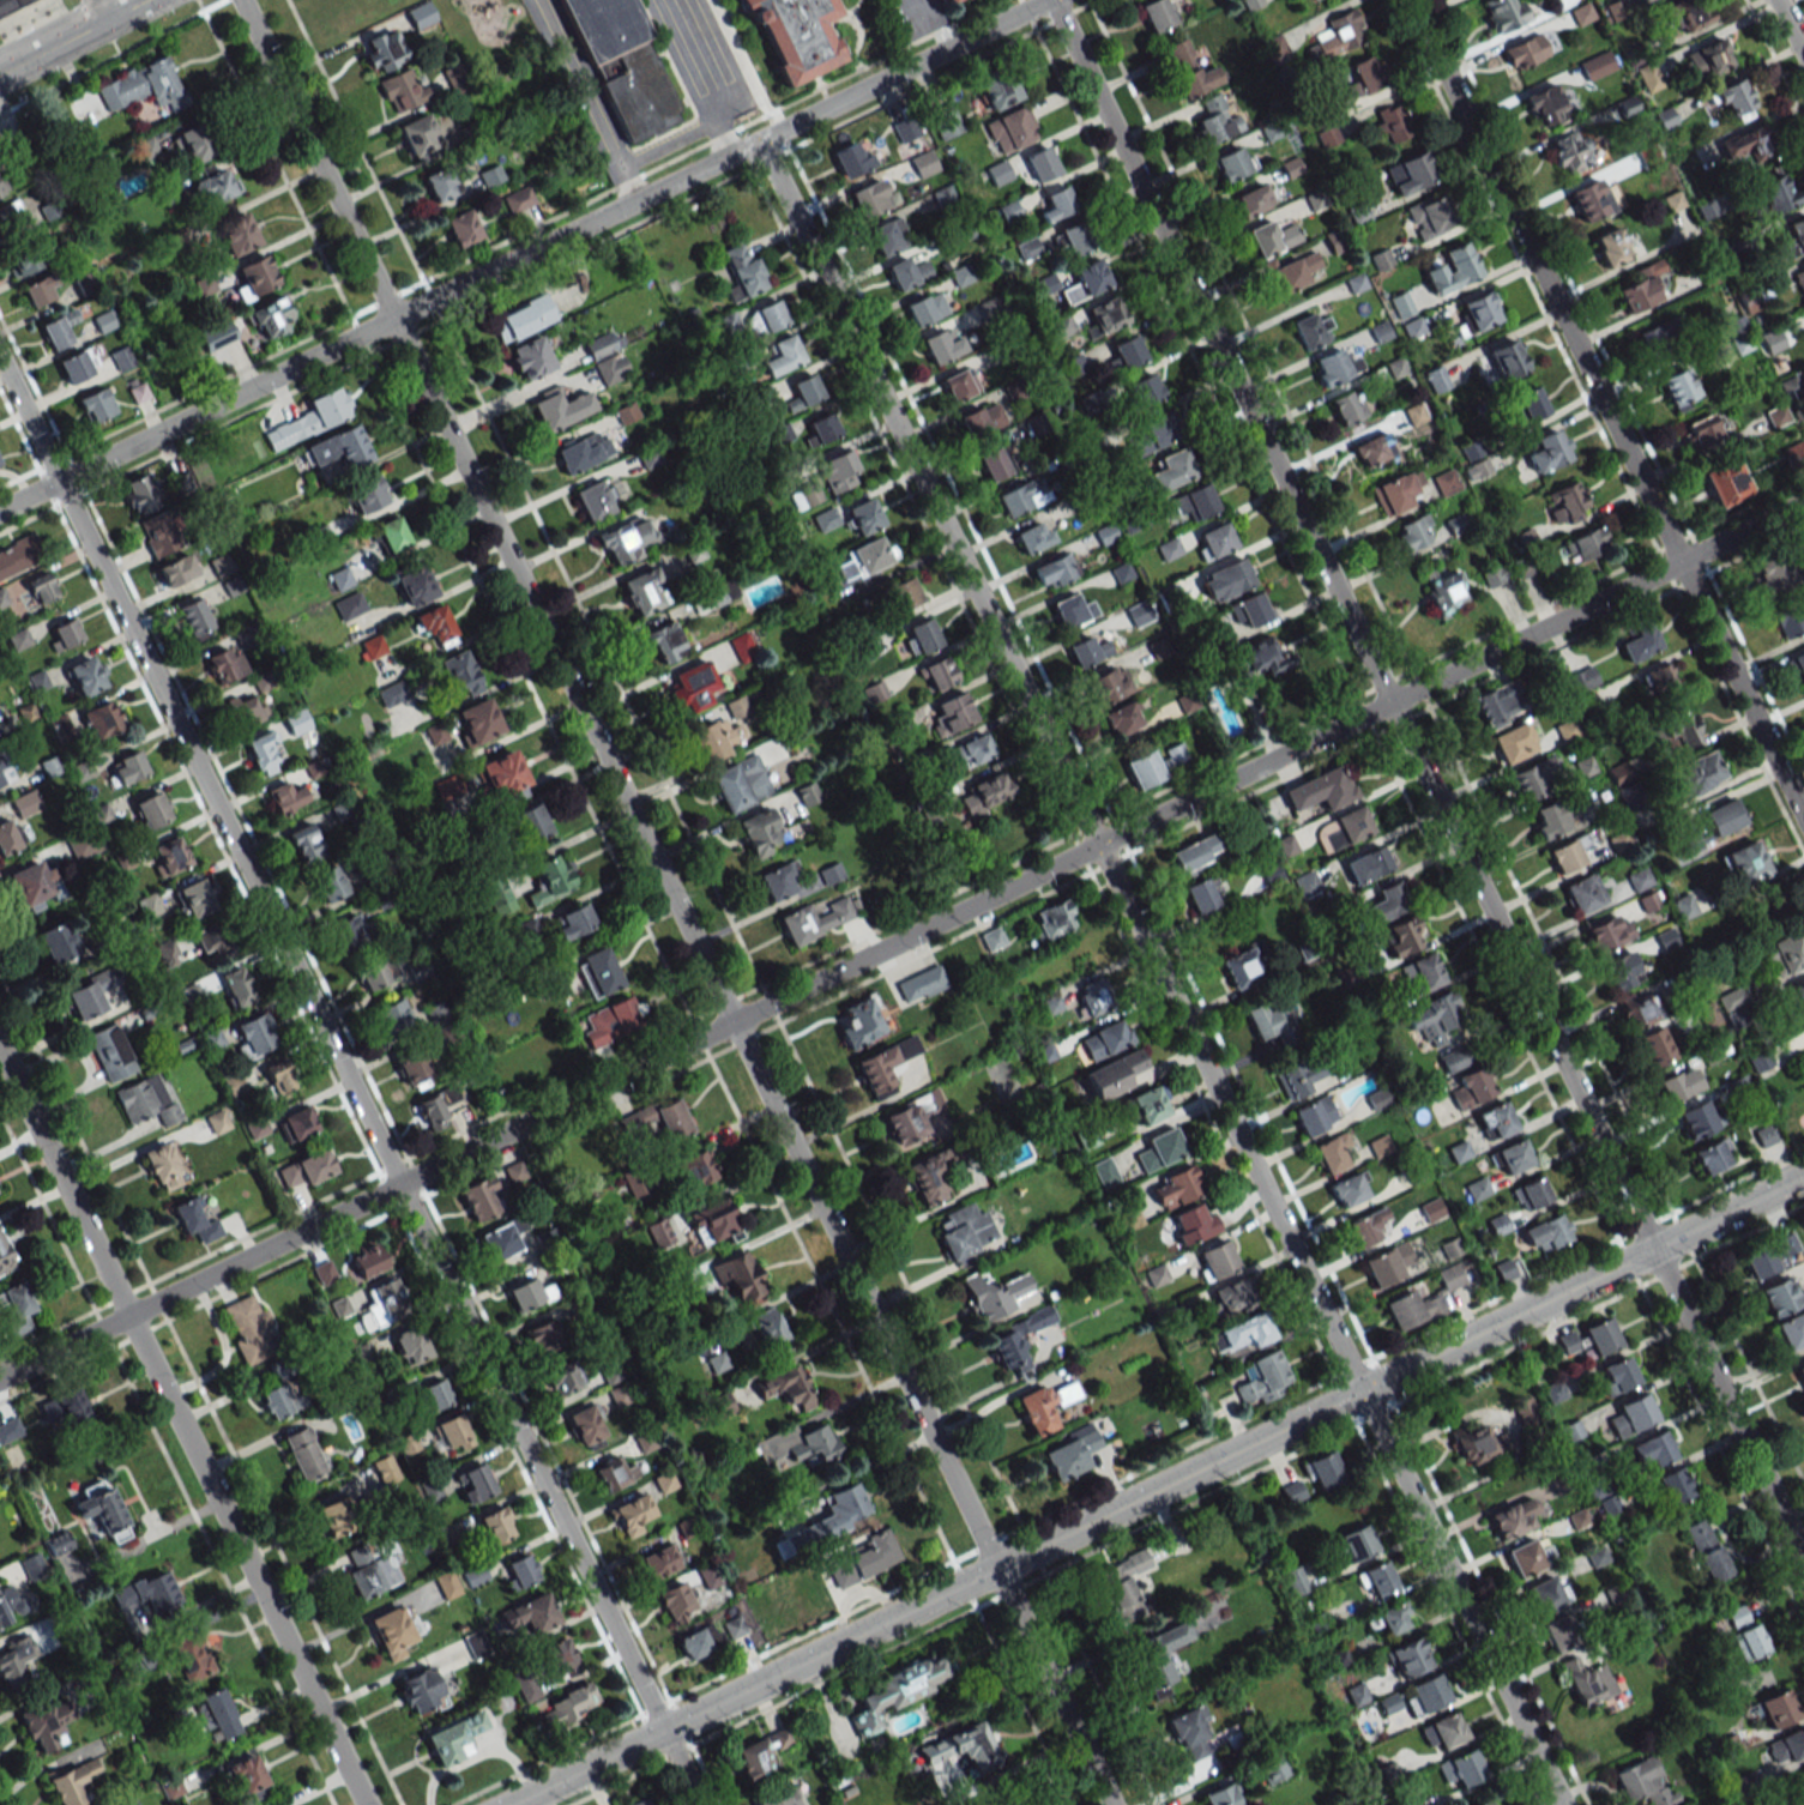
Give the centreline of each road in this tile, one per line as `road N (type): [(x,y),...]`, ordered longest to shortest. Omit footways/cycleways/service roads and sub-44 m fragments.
road 1 (residential): [(0,1379),(1803,502)]
road 2 (residential): [(1110,1804),(240,0)]
road 3 (residential): [(1561,1804),(759,140)]
road 4 (residential): [(698,1804),(0,362)]
road 5 (residential): [(1653,1248),(1053,0)]
road 6 (tertiary): [(512,1804),(1563,1292)]
road 7 (residential): [(1803,821),(1408,0)]
road 8 (residential): [(0,511),(759,140)]
road 9 (residential): [(365,1804),(0,1050)]
road 10 (residential): [(1803,1566),(1653,1248)]
road 11 (residential): [(759,140),(1036,0)]
road 12 (tertiary): [(1563,1292),(1803,1176)]
road 13 (secondary): [(0,70),(138,0)]

